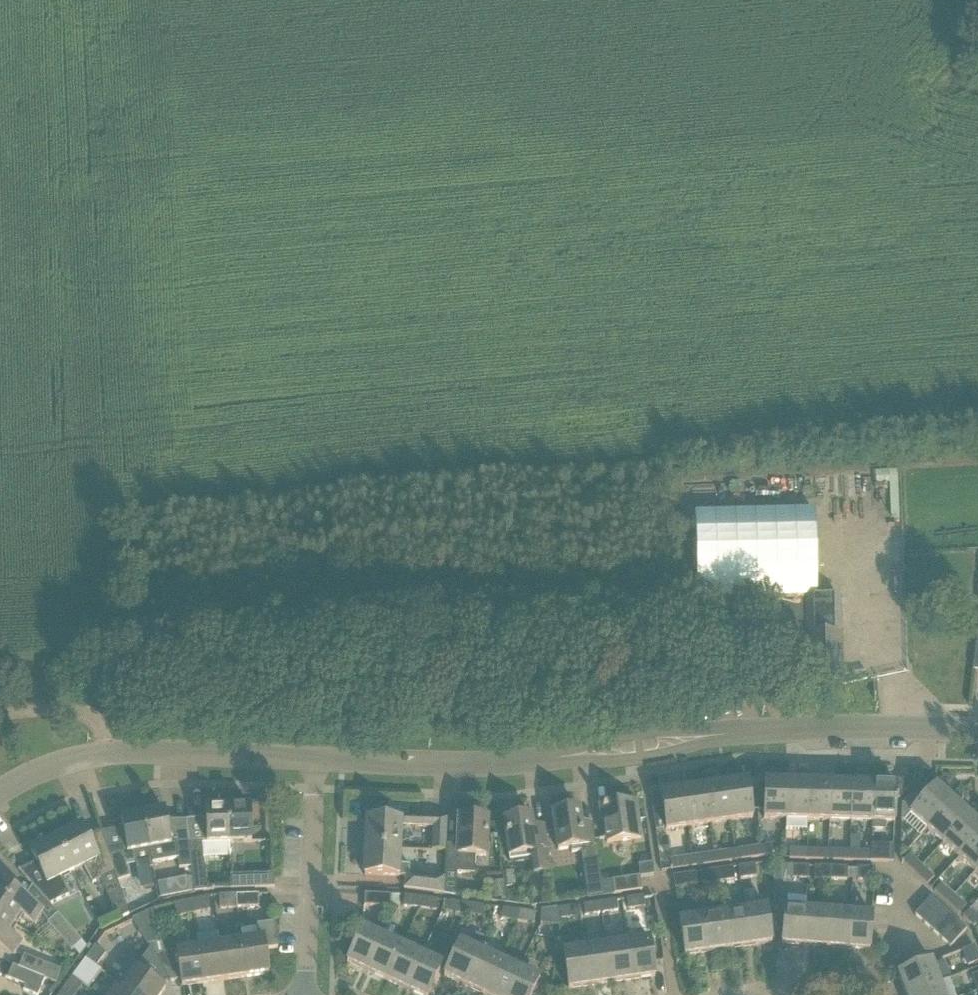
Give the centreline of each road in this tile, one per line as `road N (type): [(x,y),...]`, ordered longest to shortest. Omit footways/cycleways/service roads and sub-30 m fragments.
road 1 (residential): [(309,765),(474,769),(596,762),(758,732),(977,737)]
road 2 (residential): [(0,796),(60,765),(121,752),(309,765)]
road 3 (residential): [(309,765),(303,994)]

